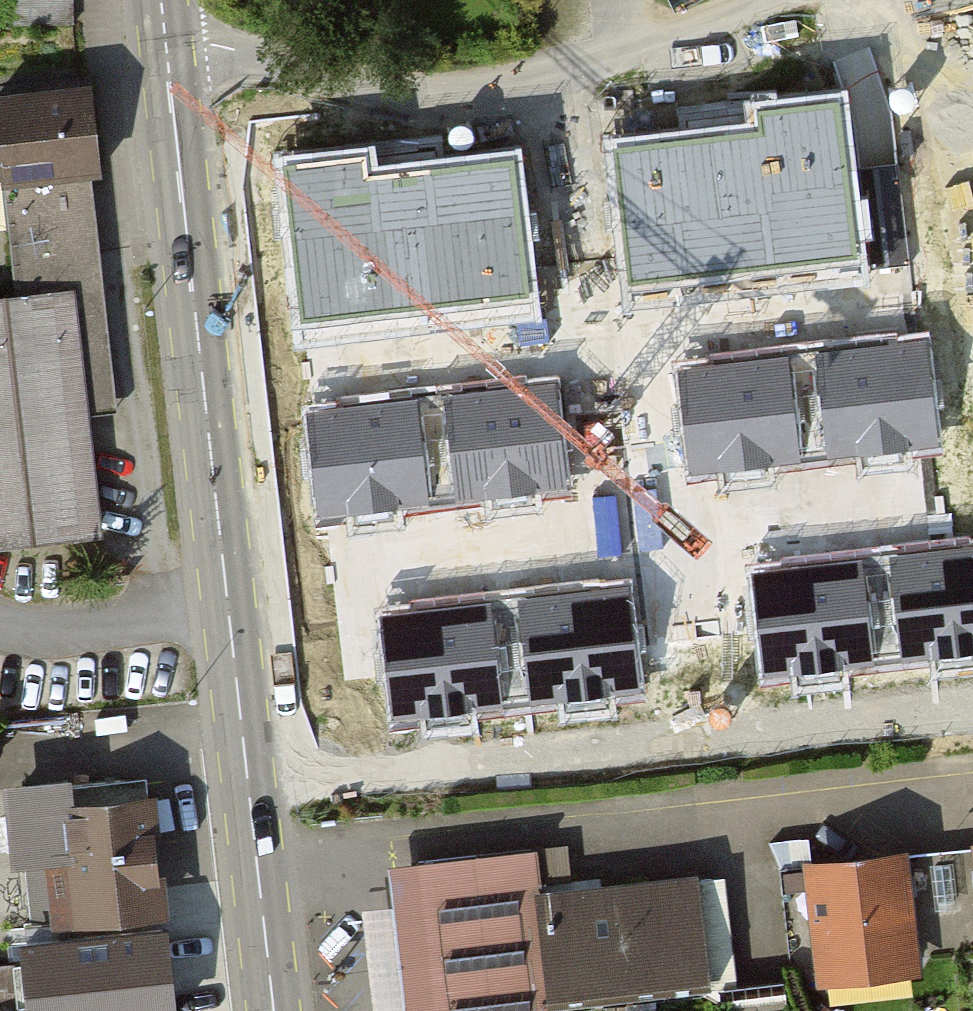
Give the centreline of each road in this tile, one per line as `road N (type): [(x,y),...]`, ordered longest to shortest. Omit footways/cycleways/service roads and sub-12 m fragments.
road 1 (secondary): [(274,1010),(166,48)]
road 2 (residential): [(166,48),(236,50),(368,90),(412,93),(664,49)]
road 3 (track): [(664,49),(791,0)]

